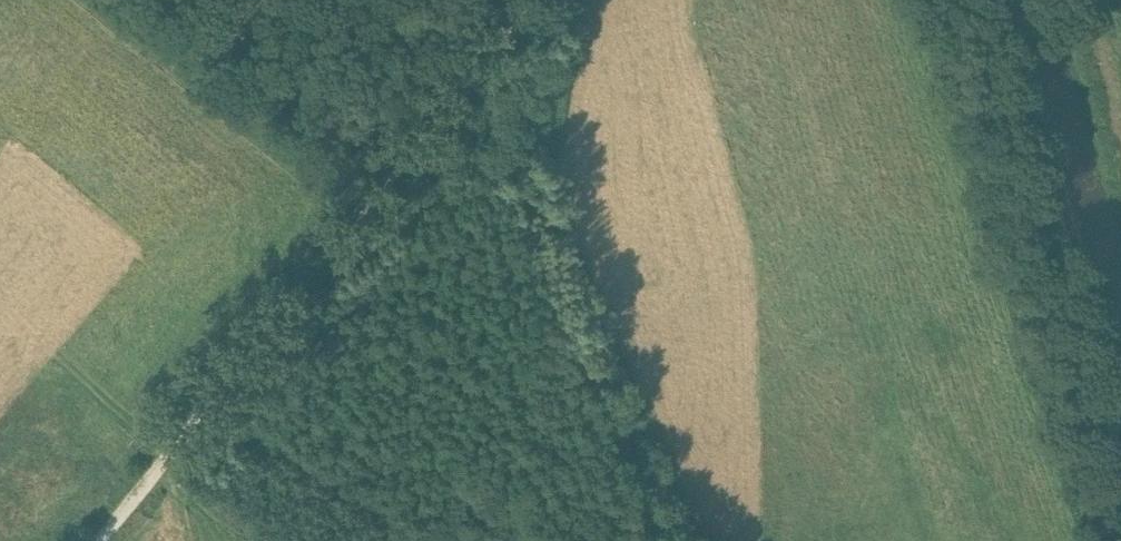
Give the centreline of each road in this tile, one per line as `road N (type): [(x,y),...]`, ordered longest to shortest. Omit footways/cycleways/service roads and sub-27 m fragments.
road 1 (track): [(518,0),(87,540)]
road 2 (track): [(1085,0),(1120,122)]

